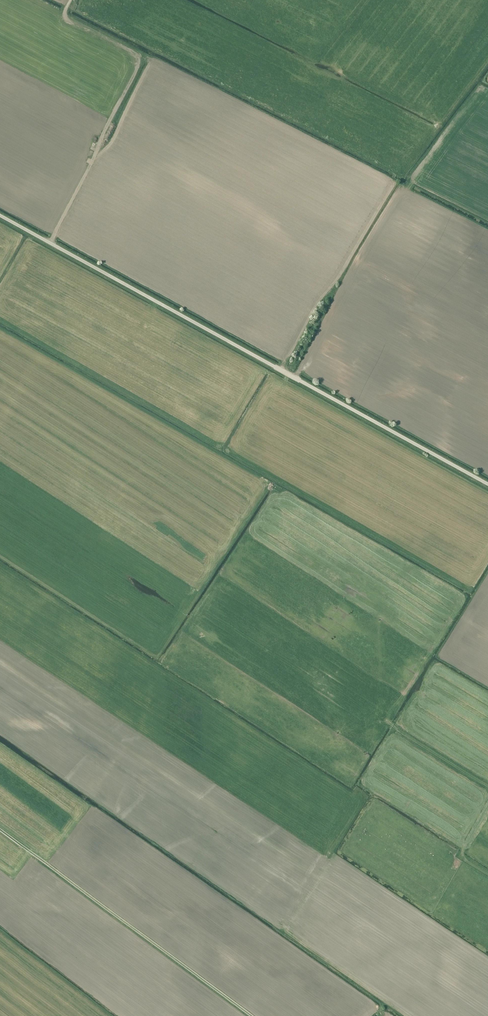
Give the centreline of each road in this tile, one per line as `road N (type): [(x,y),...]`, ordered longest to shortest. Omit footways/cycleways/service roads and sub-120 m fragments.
road 1 (unclassified): [(487,486),(0,216)]
road 2 (track): [(252,1015),(0,830)]

